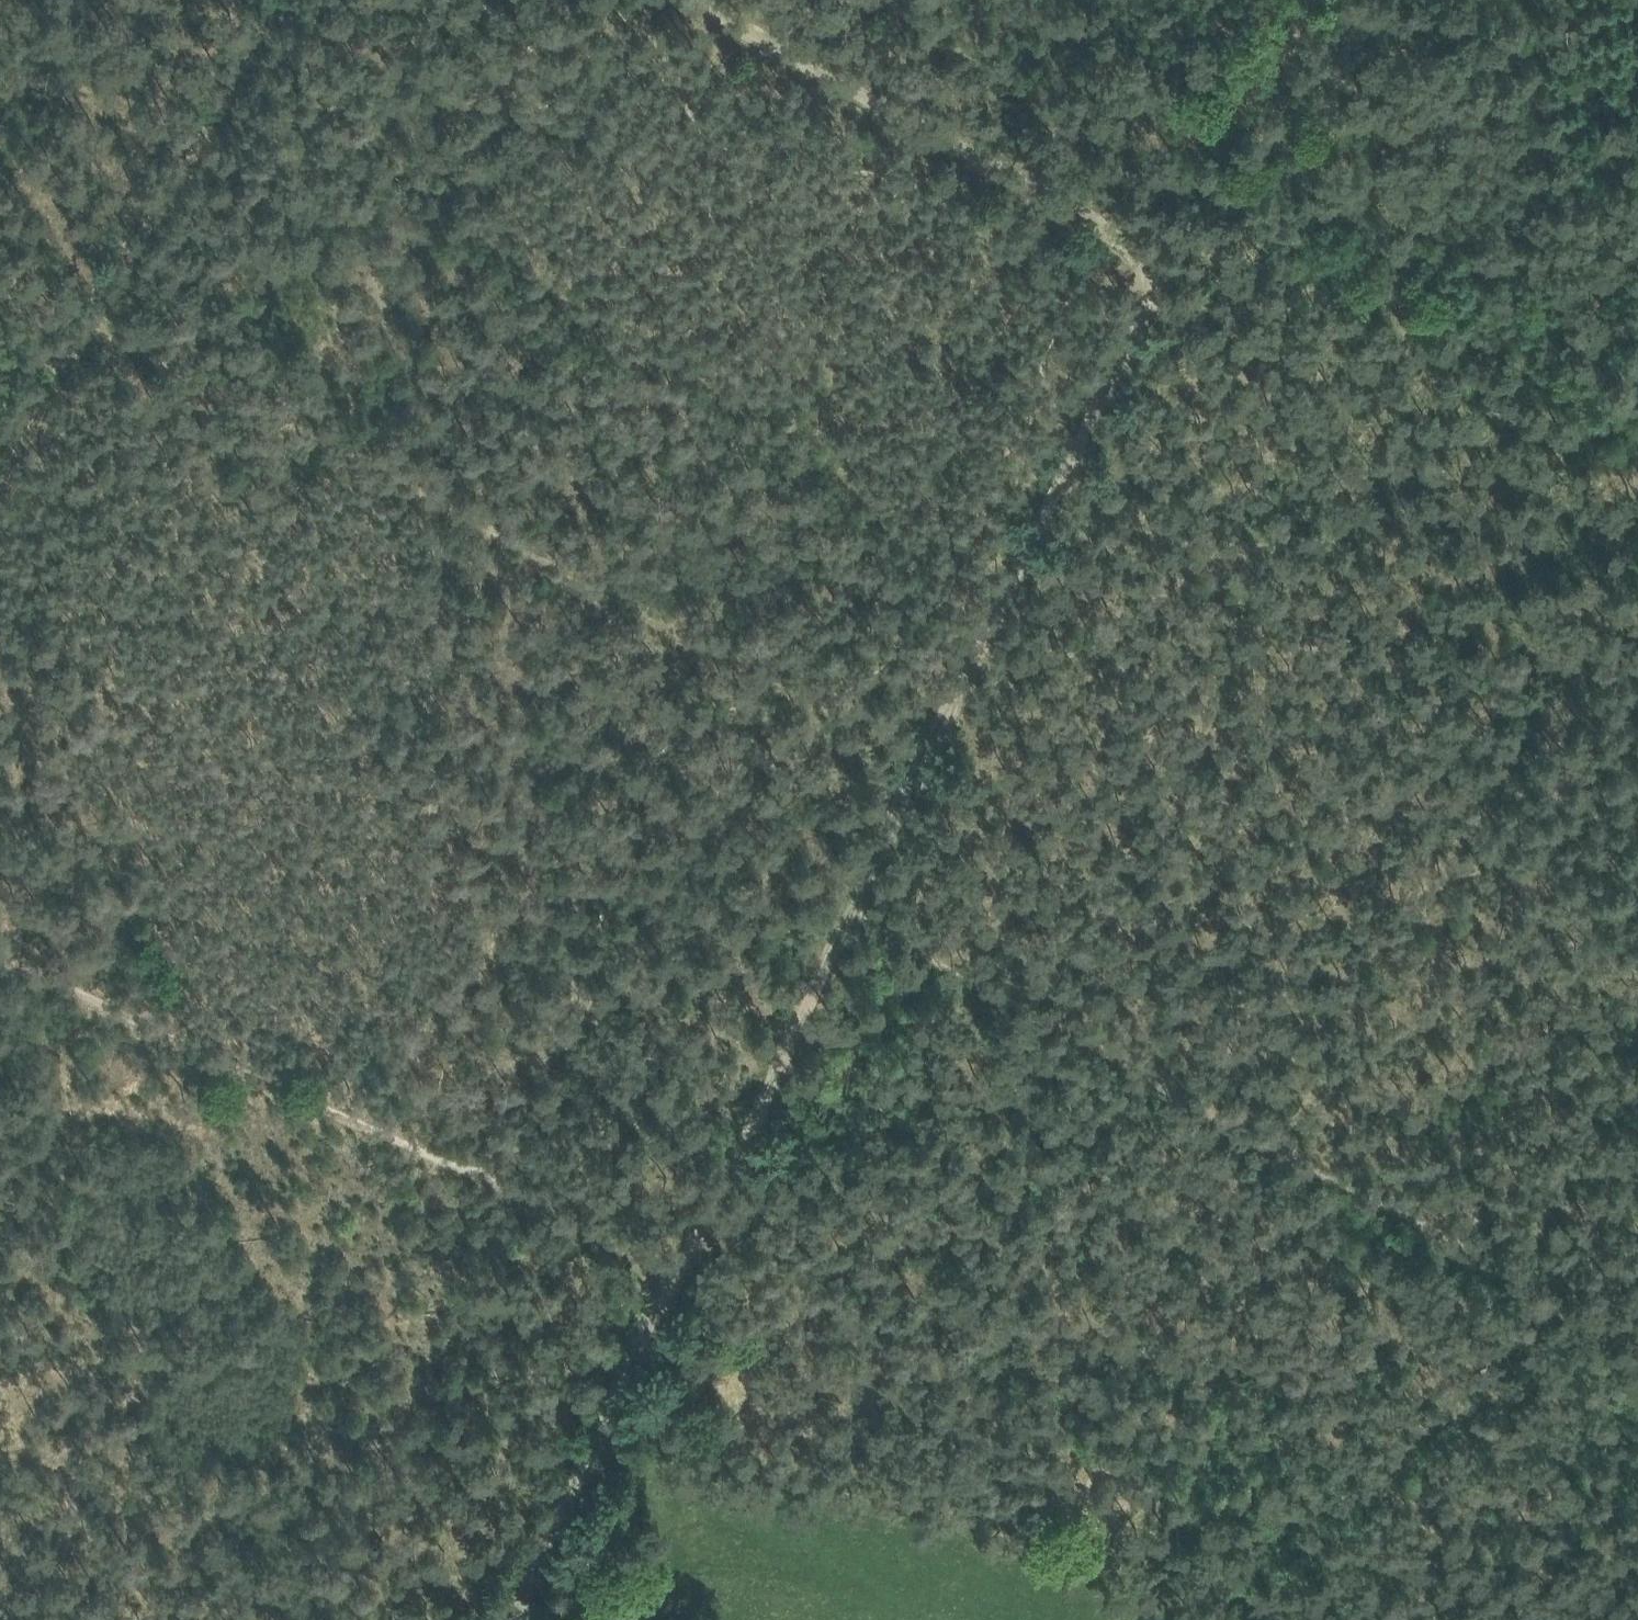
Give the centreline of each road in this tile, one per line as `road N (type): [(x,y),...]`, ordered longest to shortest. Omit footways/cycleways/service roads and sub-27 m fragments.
road 1 (track): [(1143,269),(1144,298),(801,1029),(510,1619)]
road 2 (track): [(685,0),(1107,221),(1143,269)]
road 3 (track): [(1300,0),(1260,193),(1242,228),(1208,257),(1143,269)]

